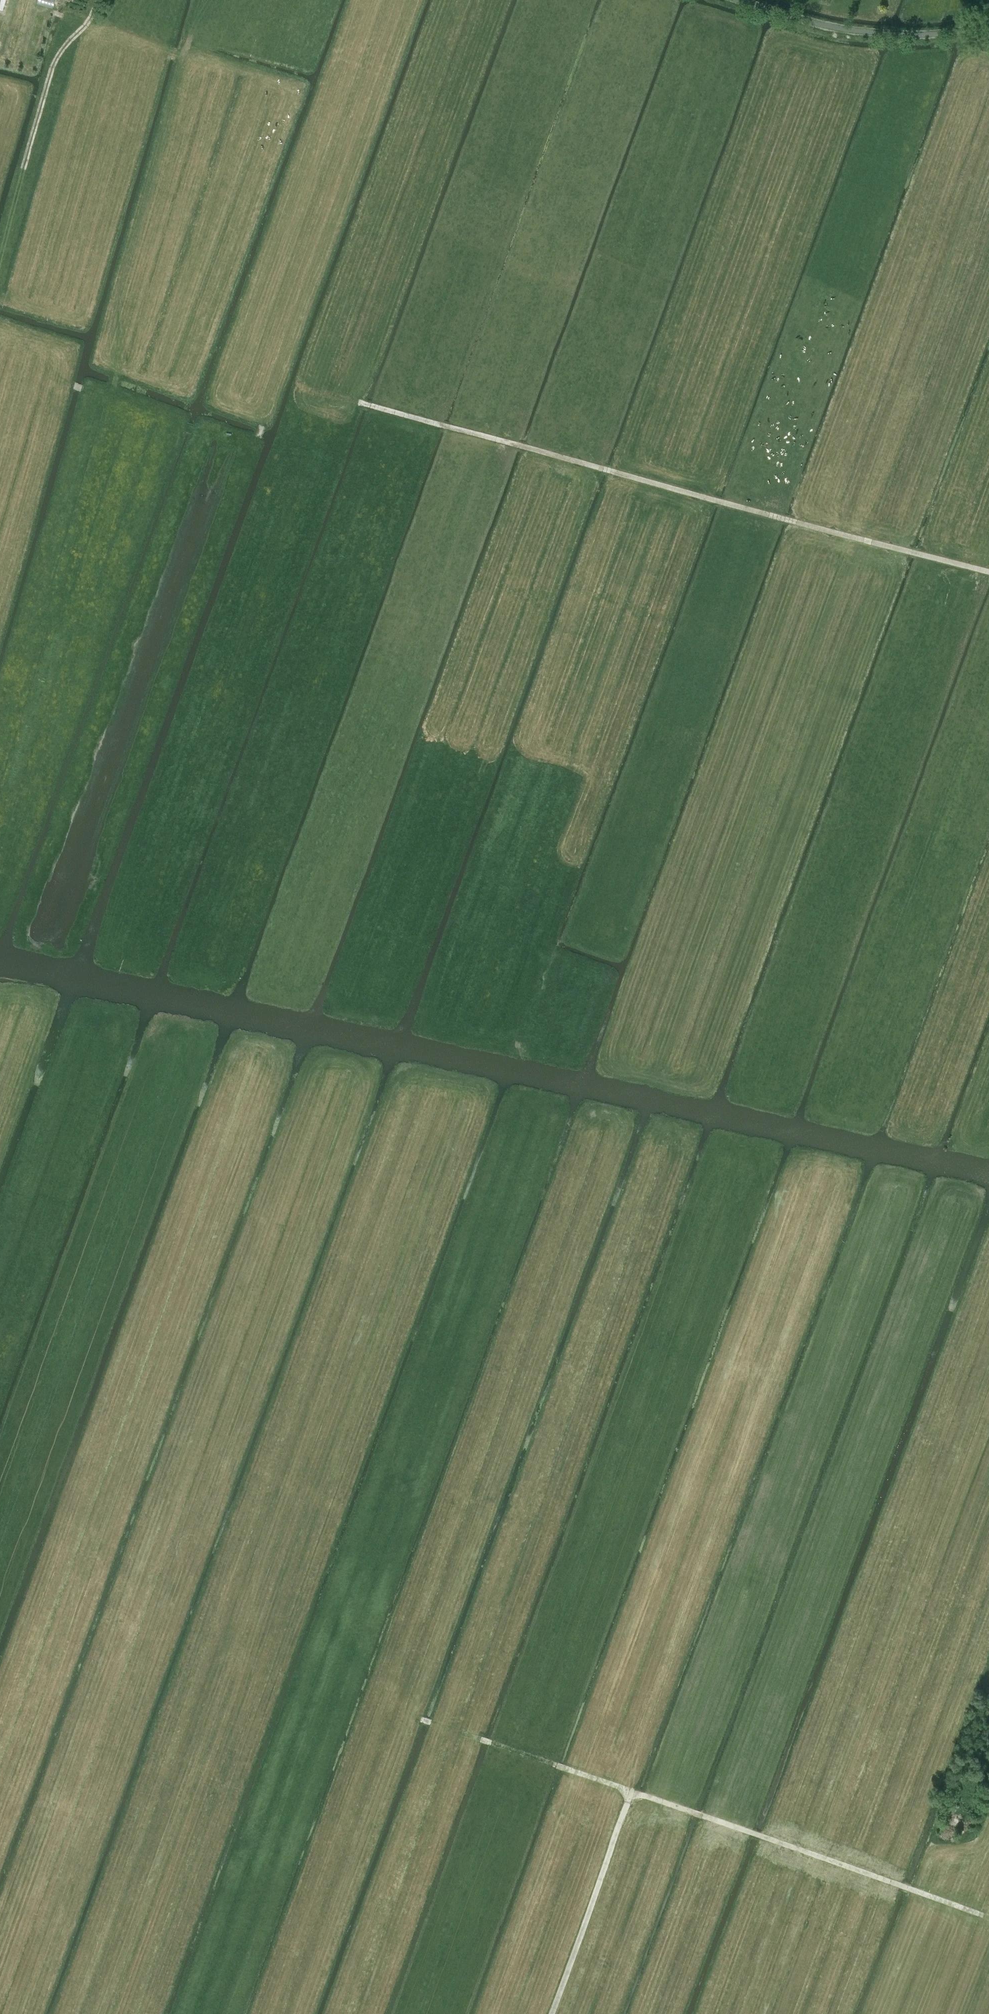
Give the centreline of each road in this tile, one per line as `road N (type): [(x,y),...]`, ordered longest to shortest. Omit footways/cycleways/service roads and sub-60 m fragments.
road 1 (track): [(988,575),(385,406)]
road 2 (track): [(985,1908),(565,1760)]
road 3 (track): [(554,2013),(637,1790)]

